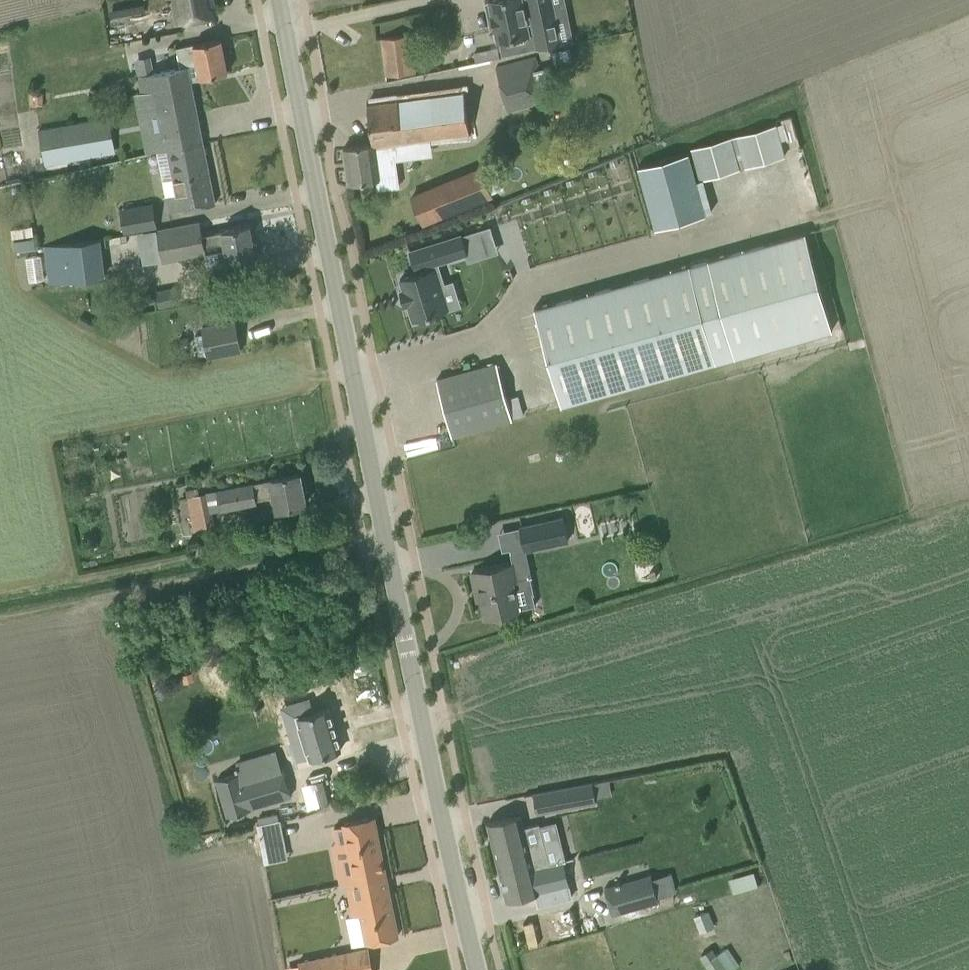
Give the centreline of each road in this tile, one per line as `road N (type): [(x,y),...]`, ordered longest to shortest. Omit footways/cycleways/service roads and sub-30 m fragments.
road 1 (tertiary): [(476,969),(278,0)]

